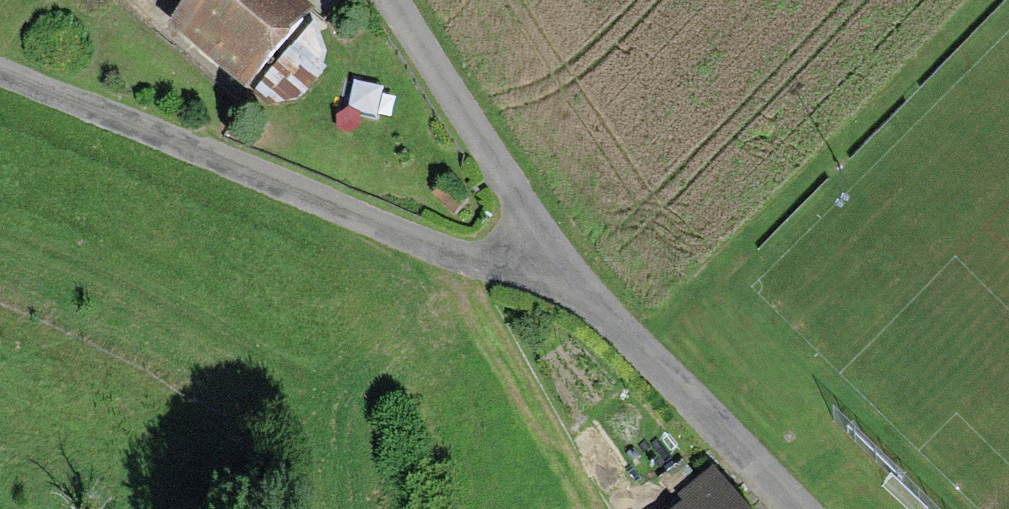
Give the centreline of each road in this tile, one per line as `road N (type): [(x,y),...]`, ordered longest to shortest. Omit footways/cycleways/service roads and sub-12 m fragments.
road 1 (residential): [(0,70),(462,254),(575,284)]
road 2 (residential): [(575,284),(399,0)]
road 3 (residential): [(575,284),(796,508)]

